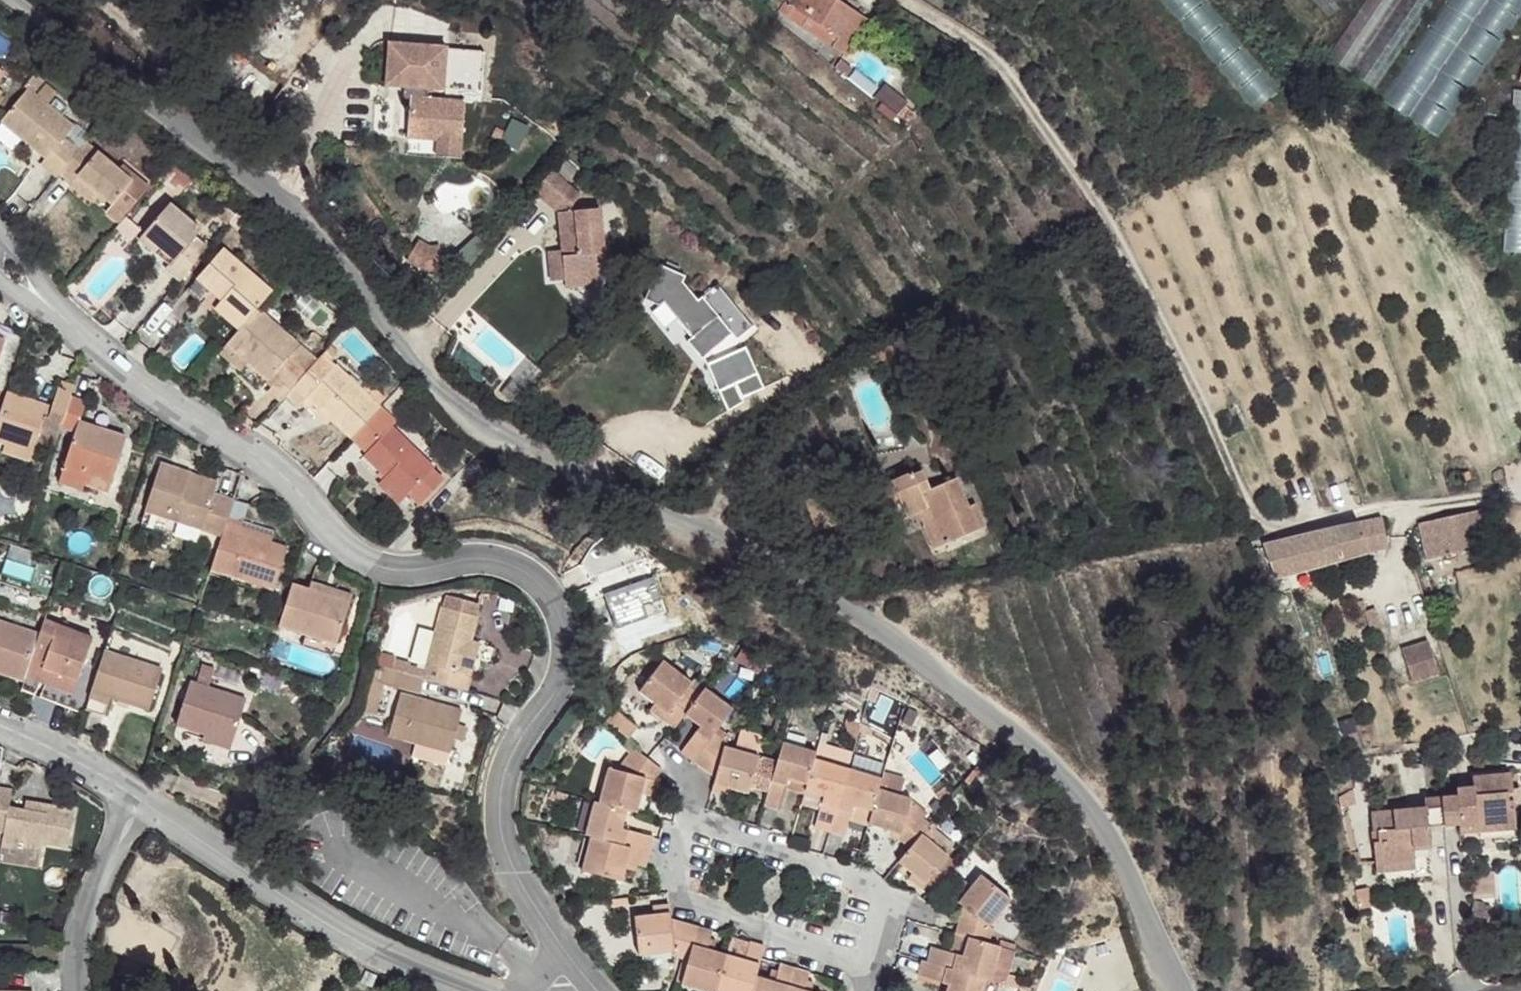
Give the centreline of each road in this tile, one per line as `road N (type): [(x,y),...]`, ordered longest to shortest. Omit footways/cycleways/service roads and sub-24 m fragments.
road 1 (unclassified): [(34,0),(328,239),(394,339),(457,404),(577,480),(859,600),(988,696),(1110,822),(1193,990)]
road 2 (residential): [(55,304),(100,348),(274,471),(331,536),(366,560),(406,568),(480,555),(533,570),(567,621),(567,678),(517,742),(500,796),(506,852),(558,942),(600,990)]
road 3 (residential): [(155,807),(406,959),(480,990)]
road 4 (residential): [(866,967),(878,907),(836,871),(702,826),(674,848),(675,880),(686,898),(703,906)]
road 5 (residential): [(155,807),(103,895),(84,963),(86,990)]
road 6 (residential): [(0,721),(83,759),(155,807)]
road 7 (residential): [(703,906),(866,967)]

